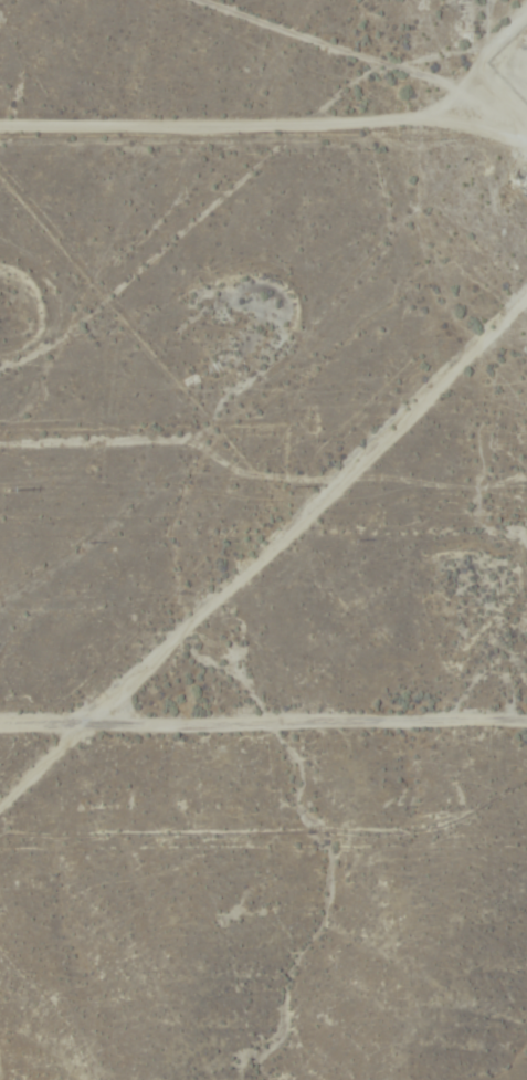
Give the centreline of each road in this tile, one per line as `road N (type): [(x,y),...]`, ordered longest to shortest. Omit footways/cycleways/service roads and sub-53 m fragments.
road 1 (track): [(0,744),(526,740)]

